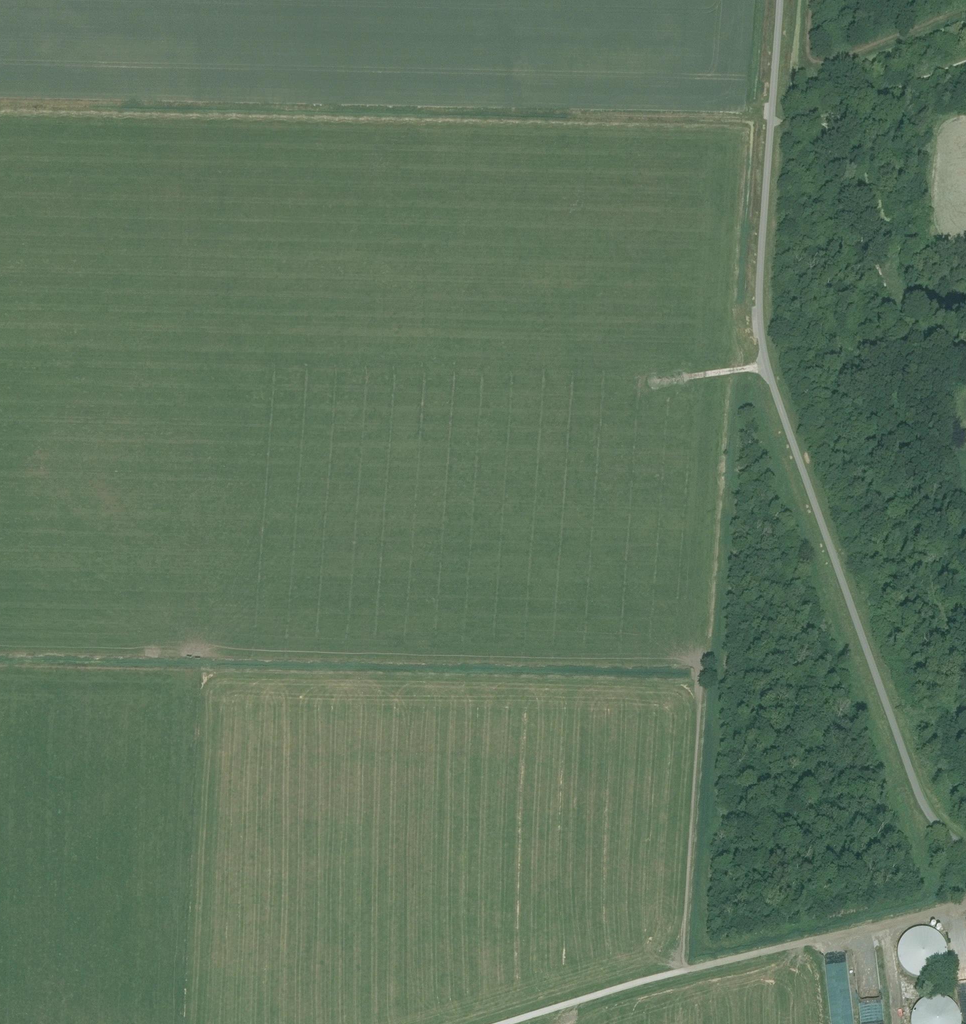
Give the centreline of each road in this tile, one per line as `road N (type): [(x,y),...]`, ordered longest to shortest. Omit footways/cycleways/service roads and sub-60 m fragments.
road 1 (unclassified): [(965,849),(919,802),(761,336),(780,0)]

